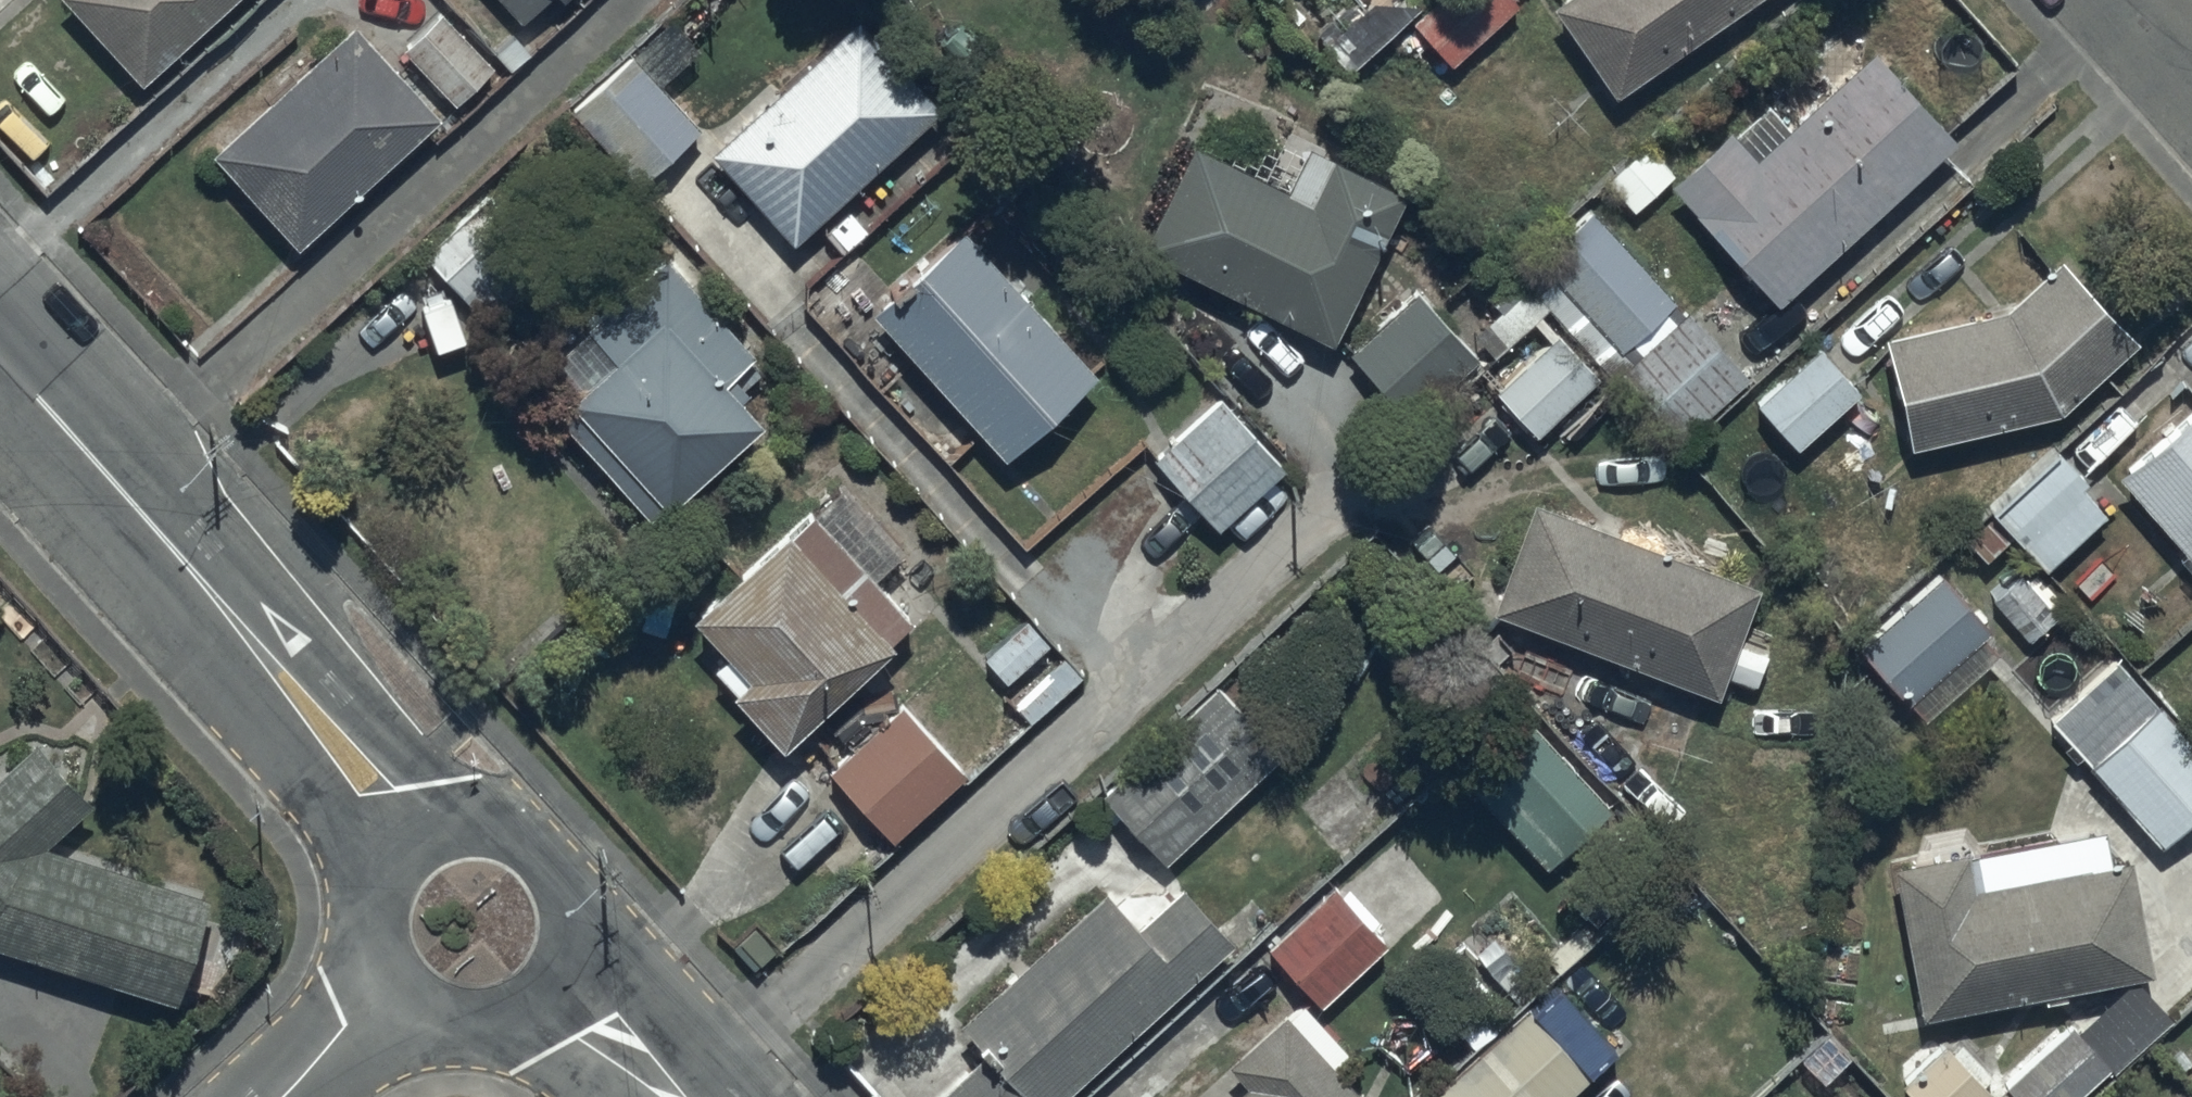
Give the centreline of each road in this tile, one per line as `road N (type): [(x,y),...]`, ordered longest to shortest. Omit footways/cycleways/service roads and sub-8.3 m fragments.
road 1 (residential): [(425,831),(0,358)]
road 2 (residential): [(425,831),(461,817),(499,815),(535,825),(567,846),(590,877),(602,913),(601,951),(588,987)]
road 3 (residential): [(588,987),(549,1029),(495,1047),(438,1036),(393,1001)]
road 4 (residential): [(393,1001),(375,967),(370,928),(377,890),(396,857),(425,831)]
road 5 (residential): [(687,1096),(588,987)]
road 6 (residential): [(287,1096),(393,1001)]

